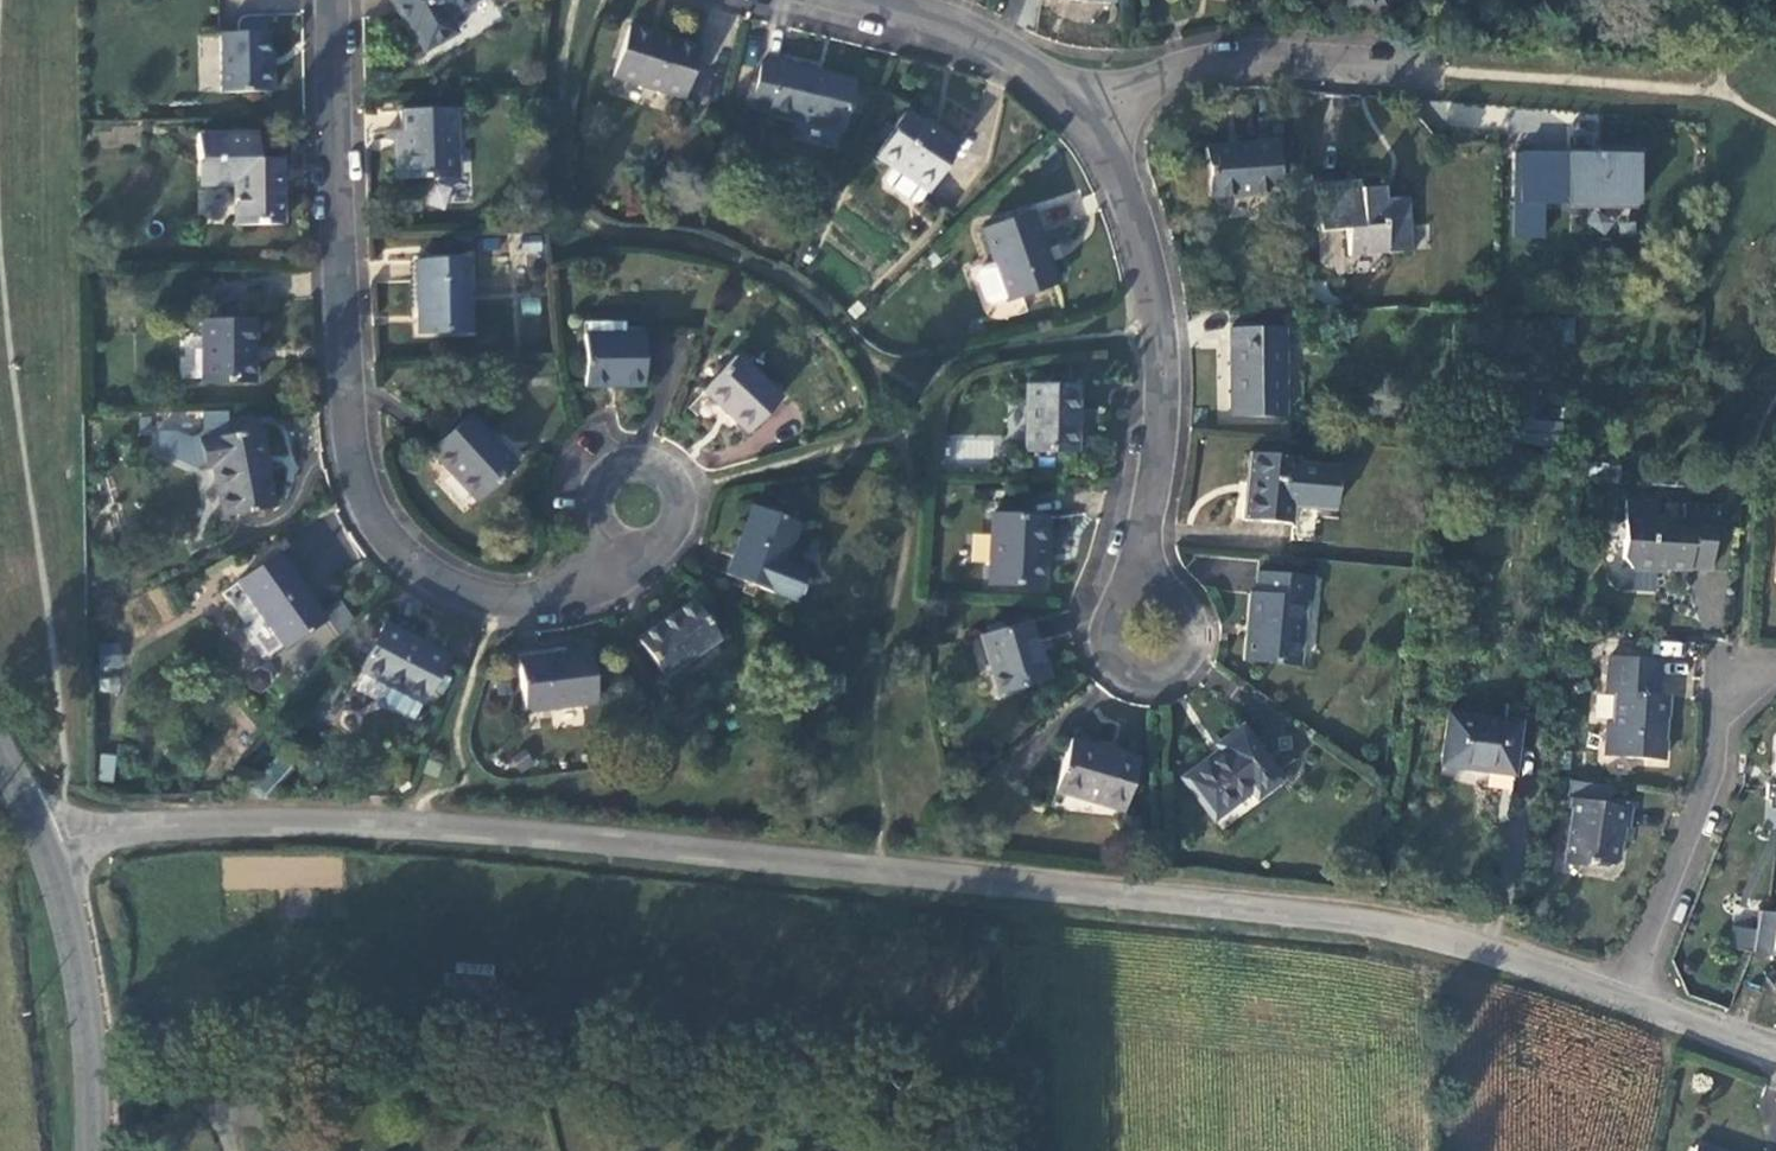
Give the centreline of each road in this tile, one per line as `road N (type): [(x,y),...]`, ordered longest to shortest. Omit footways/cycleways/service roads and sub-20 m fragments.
road 1 (unclassified): [(1625,1000),(1478,948),(1327,917),(584,839),(423,824),(260,822),(151,826),(45,845)]
road 2 (residential): [(336,0),(350,413),(370,509),(425,567),(501,603),(570,592),(629,558)]
road 3 (residential): [(1092,108),(1134,209),(1159,323),(1165,388),(1145,574)]
road 4 (residential): [(1625,1000),(1714,772),(1719,719),(1742,675),(1775,666)]
road 5 (residential): [(1439,71),(1239,54),(1175,68),(1092,108)]
road 6 (secondary): [(45,845),(85,1000),(93,1150)]
road 7 (residential): [(853,0),(959,28),(1092,108)]
road 8 (residential): [(629,558),(656,549),(678,521),(681,491),(666,470),(640,462),(615,467),(594,488),(604,545)]
road 9 (residential): [(1145,574),(1106,626),(1113,660),(1138,676),(1167,674),(1187,653),(1189,619),(1173,595)]
road 10 (unclassified): [(1775,1057),(1625,1000)]

